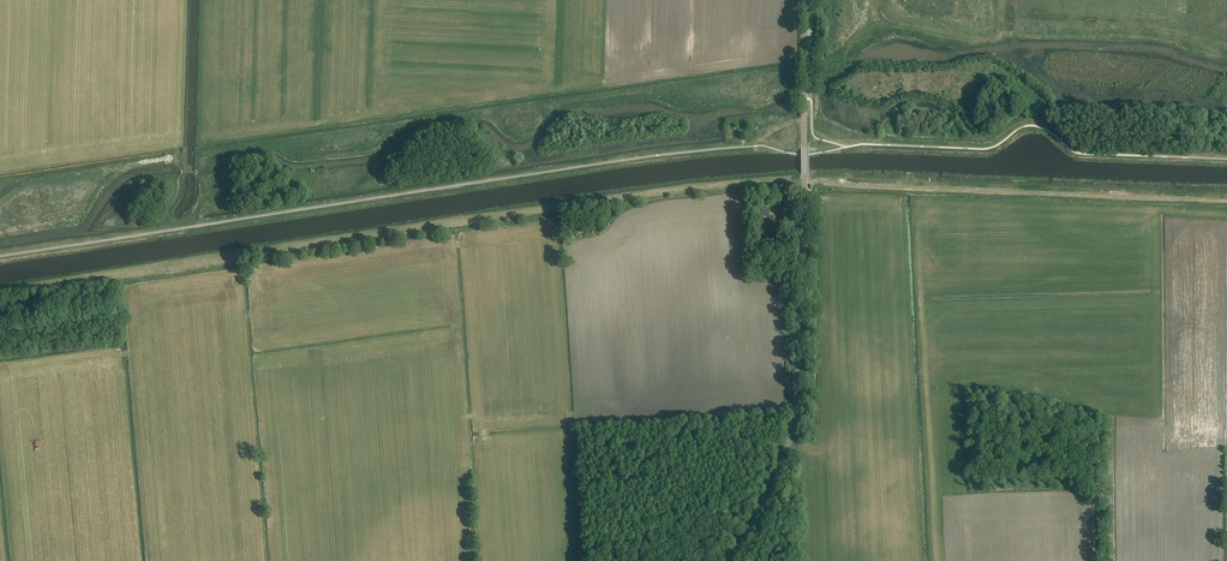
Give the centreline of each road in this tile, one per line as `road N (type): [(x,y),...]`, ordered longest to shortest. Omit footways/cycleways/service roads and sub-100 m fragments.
road 1 (tertiary): [(727,560),(767,496),(790,418),(804,175),(804,0)]

